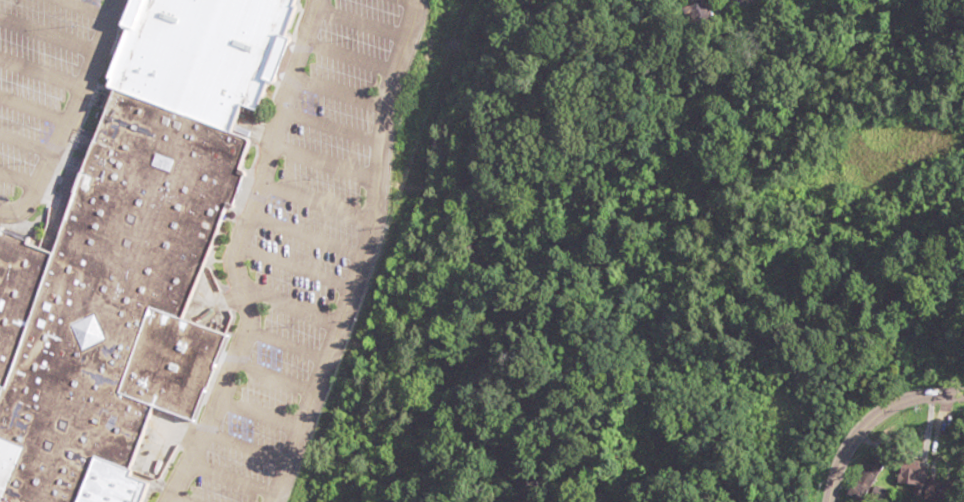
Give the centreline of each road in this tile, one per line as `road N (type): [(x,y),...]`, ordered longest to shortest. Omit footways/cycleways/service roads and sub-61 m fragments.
road 1 (residential): [(830,501),(860,429),(910,401),(963,398)]

